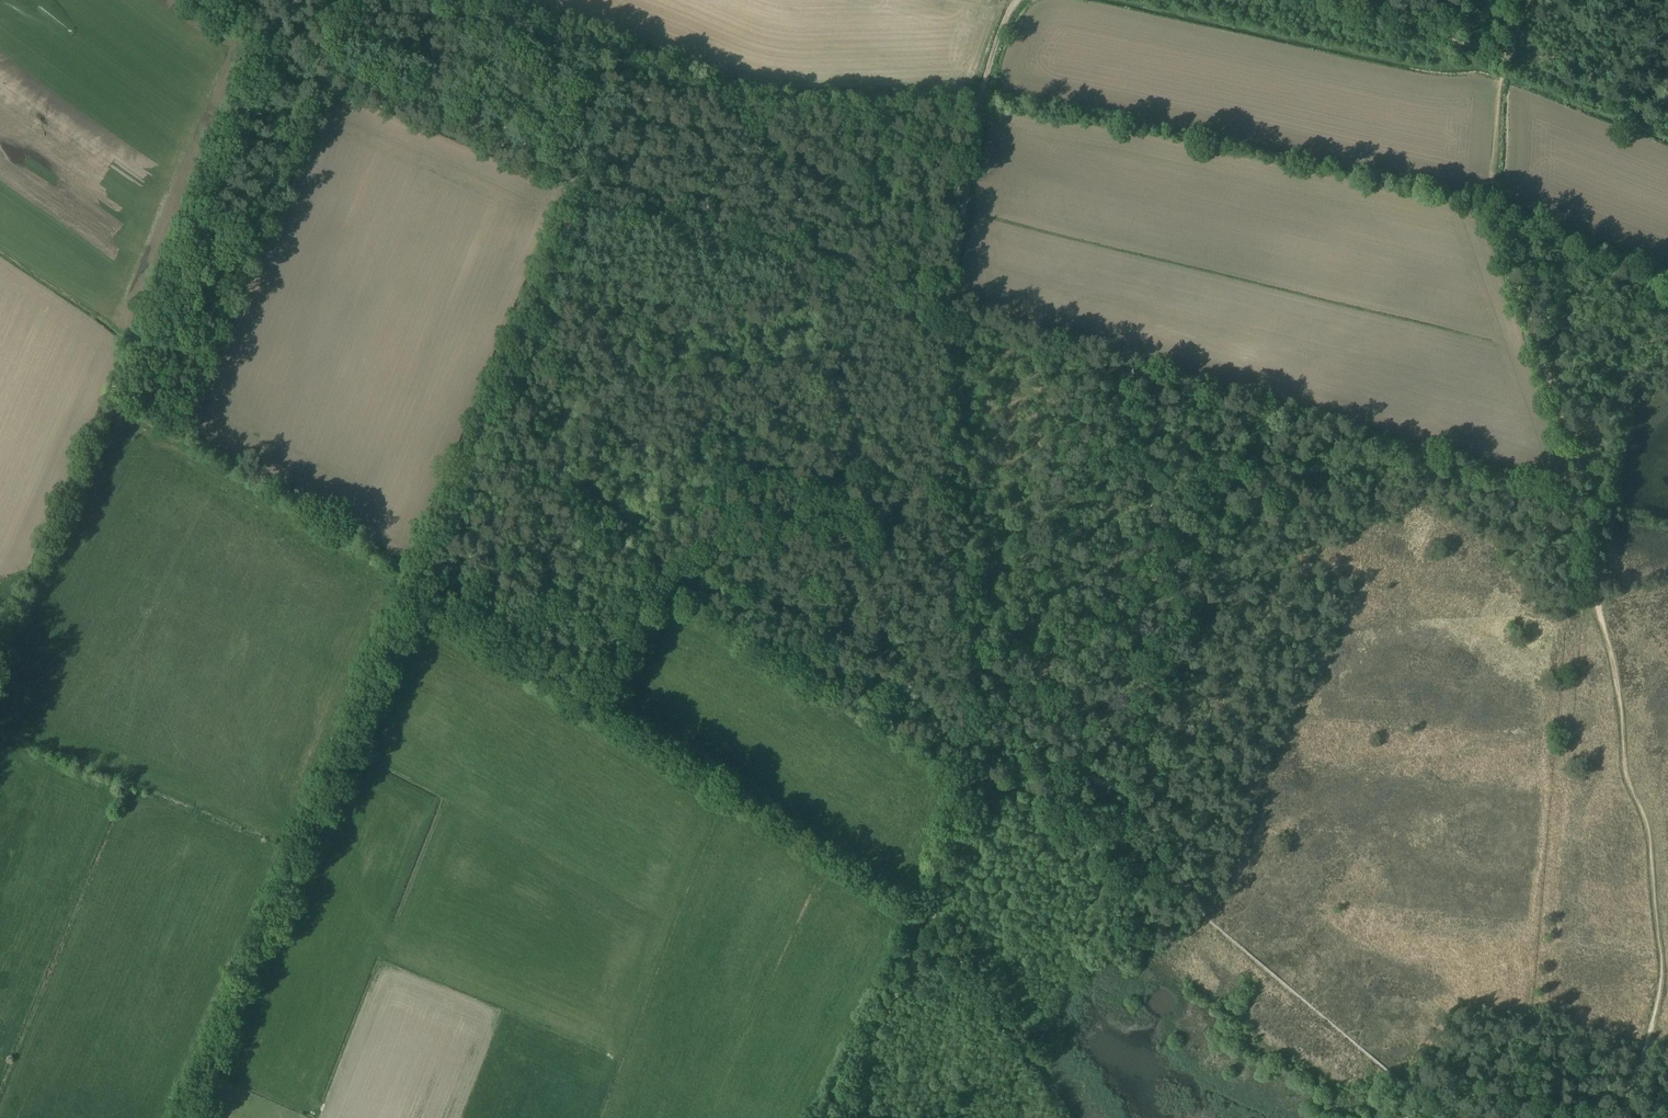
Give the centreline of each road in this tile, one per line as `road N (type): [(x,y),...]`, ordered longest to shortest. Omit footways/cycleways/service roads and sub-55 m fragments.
road 1 (track): [(1617,1117),(1662,980),(1651,830),(1627,778),(1586,546),(1586,497),(1489,216),(1506,60),(1338,0)]
road 2 (track): [(1018,0),(997,37),(979,109),(937,313),(930,435),(972,760)]
road 3 (track): [(930,921),(881,1033),(856,1117)]
road 4 (track): [(972,760),(930,921)]

